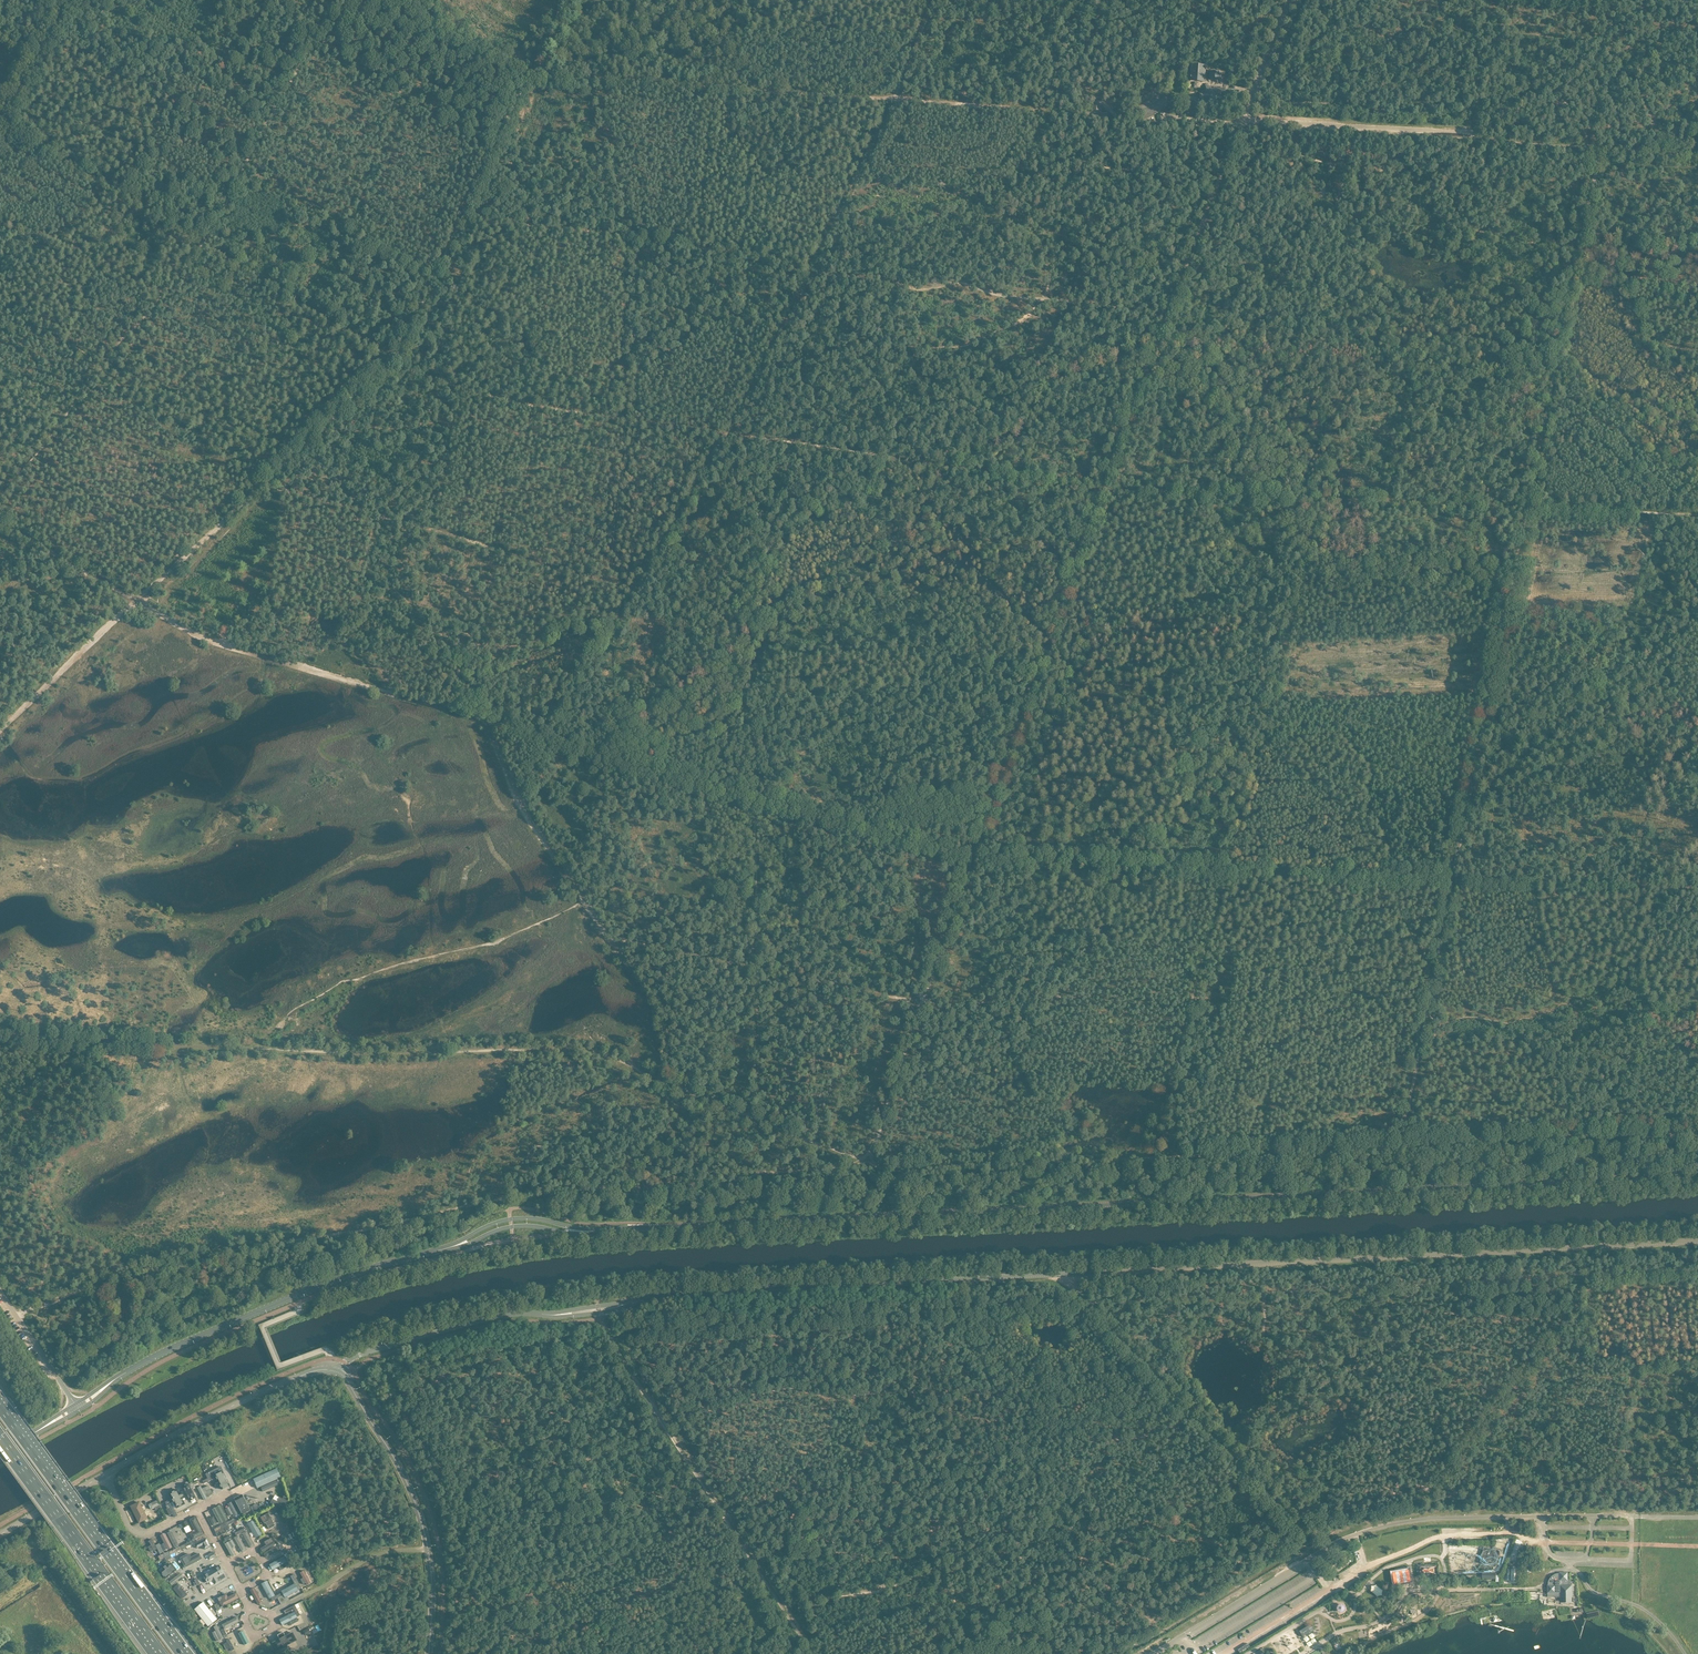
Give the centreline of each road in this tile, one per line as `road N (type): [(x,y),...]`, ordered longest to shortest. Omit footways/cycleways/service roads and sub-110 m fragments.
road 1 (tertiary): [(577,1231),(1697,1176)]
road 2 (unclassified): [(630,1303),(670,1293),(1697,1240)]
road 3 (track): [(1595,147),(1396,1146)]
road 4 (track): [(725,434),(533,408),(403,367),(1,124)]
road 5 (track): [(1171,309),(974,852)]
road 6 (track): [(1697,1136),(1135,1158)]
road 7 (unclassified): [(1152,1653),(1369,1528),(1446,1518),(1633,1516)]
road 8 (track): [(974,852),(1226,869),(1169,1064)]
road 9 (track): [(1388,500),(1110,484),(957,464)]
road 10 (track): [(611,634),(814,273)]
road 11 (tertiary): [(107,1386),(253,1313),(457,1244)]
road 12 (track): [(457,1208),(136,1267),(88,1285)]
road 13 (track): [(814,273),(659,231),(461,214)]
road 14 (track): [(461,214),(394,359),(271,478)]
road 15 (track): [(611,946),(692,950),(923,1002)]
road 16 (track): [(1697,514),(1388,500)]
road 17 (motorway): [(183,1653),(0,1406)]
road 18 (track): [(814,273),(1106,303)]
road 19 (track): [(573,1191),(720,1183),(862,1162)]
road 20 (track): [(1135,1158),(905,1170),(862,1162)]
road 21 (track): [(639,591),(379,512)]
road 22 (track): [(1106,303),(1171,309),(1244,118)]
road 23 (motorway): [(0,1436),(160,1653)]
road 24 (unclassified): [(105,1474),(260,1393),(312,1371),(339,1371)]
road 25 (track): [(1444,881),(1697,891)]
road 26 (unclassified): [(1121,126),(1244,118),(1289,0)]
road 27 (unclassified): [(339,1371),(352,1357),(453,1327),(510,1314),(558,1314)]
road 28 (track): [(943,463),(725,434)]
road 29 (track): [(862,1162),(892,1192),(1032,1193),(1065,1207)]
road 30 (track): [(277,662),(485,721)]
road 31 (unclassified): [(430,1549),(411,1490),(339,1371)]
road 32 (track): [(727,93),(529,70)]
road 33 (track): [(782,801),(974,852)]
road 34 (track): [(137,602),(0,728)]
road 35 (track): [(1512,139),(1697,153)]
road 36 (track): [(271,478),(137,602)]
road 37 (unclassified): [(272,1614),(377,1554),(430,1549)]
road 38 (track): [(893,99),(727,93)]
road 39 (track): [(461,214),(529,70)]
road 40 (track): [(974,852),(923,1002)]
road 41 (track): [(485,721),(552,738),(594,661)]
road 42 (track): [(0,526),(137,602)]
road 43 (track): [(137,602),(212,643),(277,662)]
road 44 (track): [(655,1075),(661,1061),(653,1004),(611,946)]
road 45 (track): [(1,124),(73,0)]
road 46 (unclassified): [(199,1510),(140,1536),(105,1474)]
road 47 (unclassified): [(75,1404),(0,1291)]
road 48 (track): [(529,70),(414,0)]
road 49 (track): [(1026,108),(893,99)]
road 50 (tertiary): [(577,1231),(511,1219),(457,1244)]
road 51 (tertiary): [(457,1244),(512,1227),(577,1231)]
road 52 (unclassified): [(0,1535),(105,1474)]
road 53 (track): [(0,1107),(102,1042)]
road 54 (track): [(1100,0),(1050,110)]

